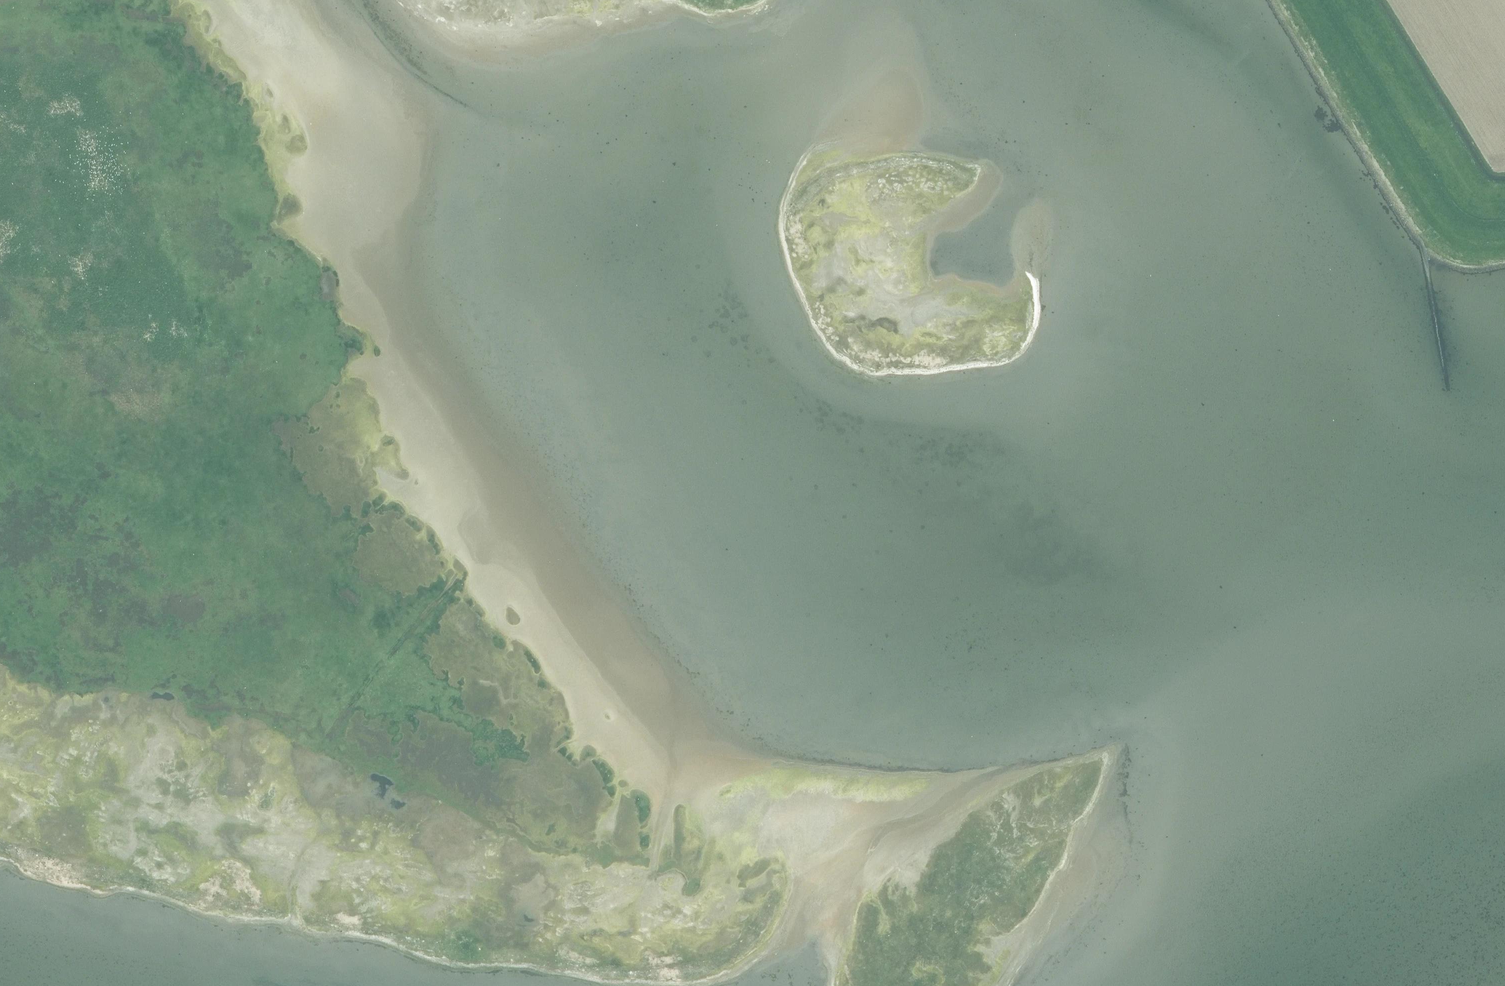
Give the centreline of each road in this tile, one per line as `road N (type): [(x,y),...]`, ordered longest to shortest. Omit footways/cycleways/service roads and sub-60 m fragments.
road 1 (track): [(1325,0),(1454,208),(1469,221),(1504,225)]

